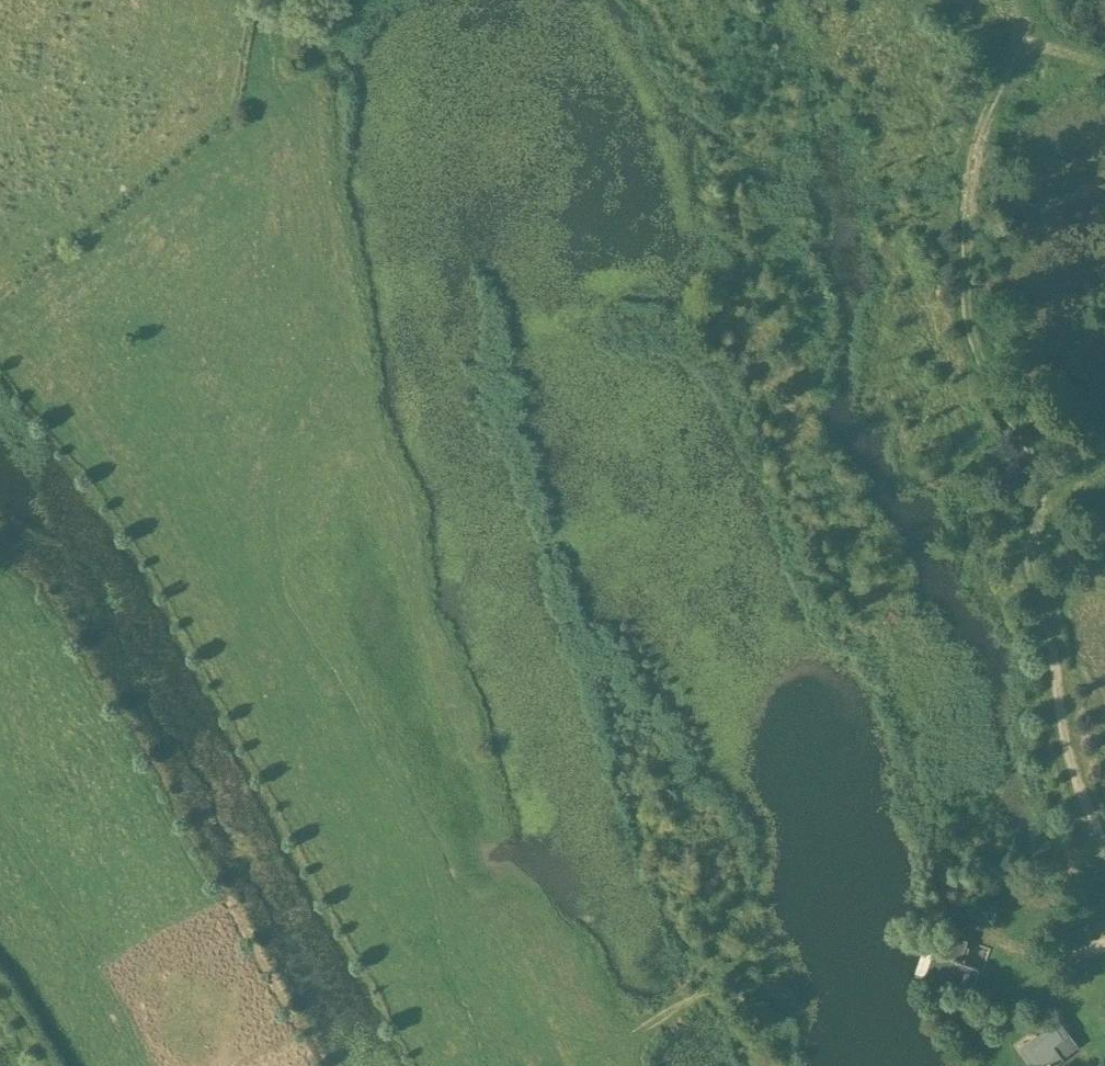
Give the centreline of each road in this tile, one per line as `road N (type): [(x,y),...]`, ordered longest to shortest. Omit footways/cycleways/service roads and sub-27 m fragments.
road 1 (track): [(1104,852),(1062,733),(1038,585),(1032,456),(970,330),(971,151),(1013,60),(1014,0)]

